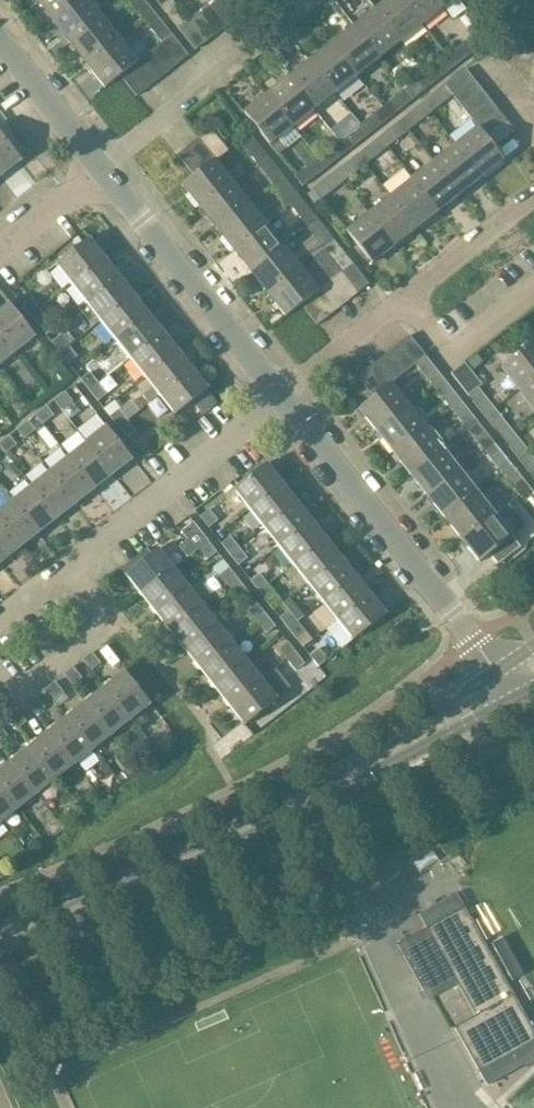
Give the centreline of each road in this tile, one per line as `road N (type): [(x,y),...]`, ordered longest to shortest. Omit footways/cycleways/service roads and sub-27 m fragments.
road 1 (tertiary): [(0,949),(299,812),(521,694)]
road 2 (tertiary): [(499,665),(346,766),(141,870),(0,930)]
road 3 (residential): [(499,665),(283,398)]
road 4 (residential): [(283,398),(105,174)]
road 5 (residential): [(105,174),(318,1)]
road 6 (residential): [(66,565),(283,398)]
road 7 (residential): [(66,565),(111,621),(9,707),(0,696)]
road 8 (residential): [(105,174),(0,44)]
road 9 (residential): [(533,286),(458,345),(437,340),(407,301)]
road 10 (residential): [(407,301),(533,196)]
road 11 (residential): [(283,398),(407,301)]
road 12 (residential): [(0,255),(105,174)]

